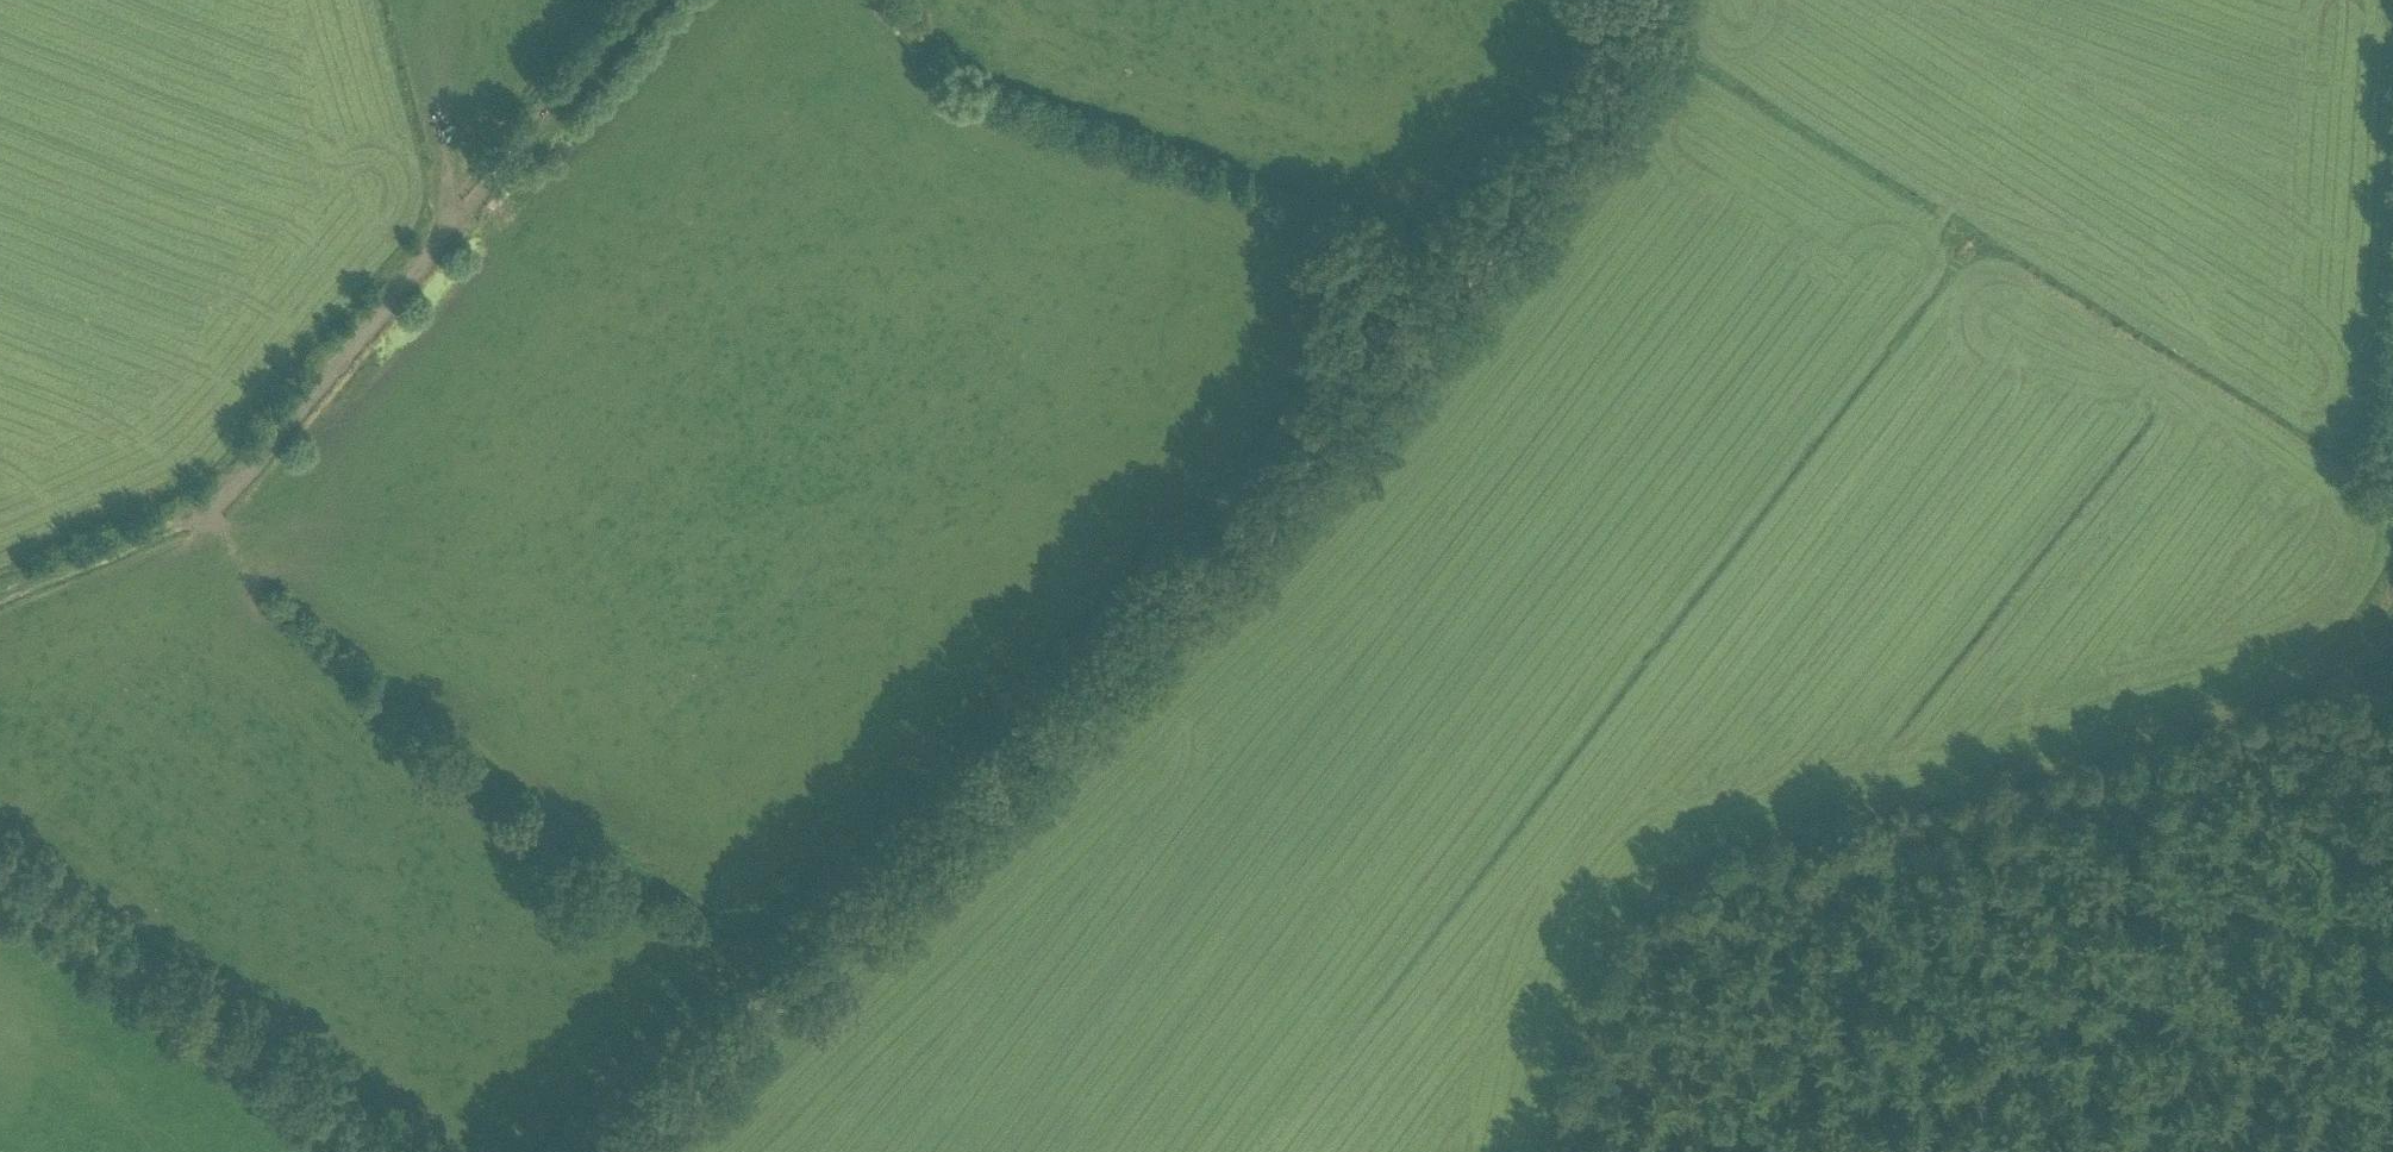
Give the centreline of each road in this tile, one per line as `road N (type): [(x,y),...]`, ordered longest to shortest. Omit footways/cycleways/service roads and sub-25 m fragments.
road 1 (unclassified): [(606,1151),(1154,609),(1460,260),(1571,117),(1601,58),(1601,0)]
road 2 (tertiary): [(395,1151),(0,863)]

